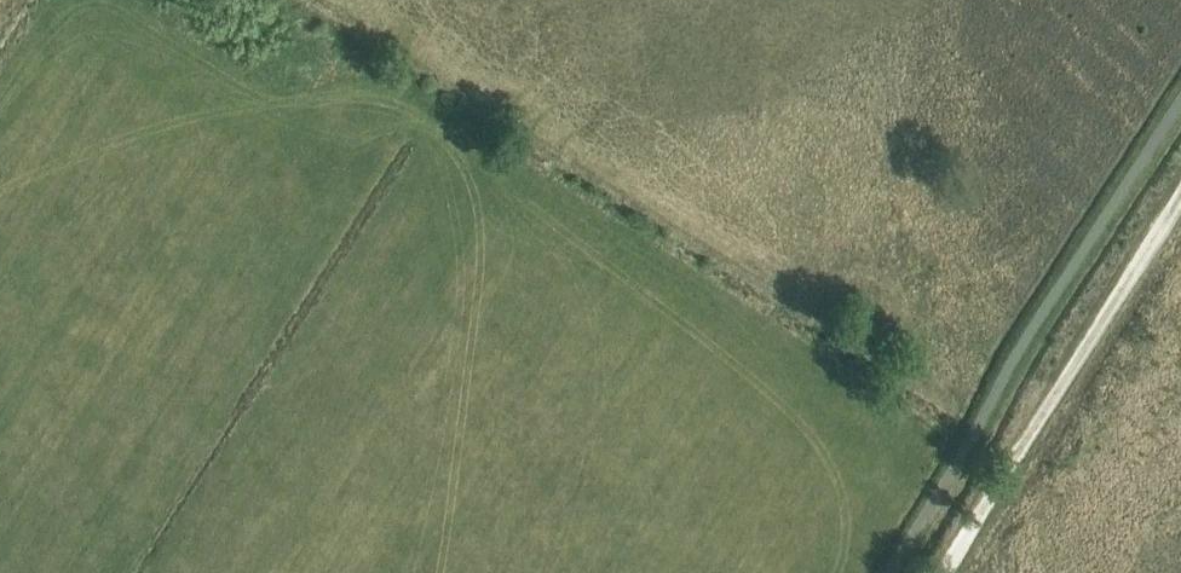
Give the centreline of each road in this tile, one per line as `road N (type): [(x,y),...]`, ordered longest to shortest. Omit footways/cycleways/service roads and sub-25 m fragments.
road 1 (track): [(944,572),(1180,202)]

